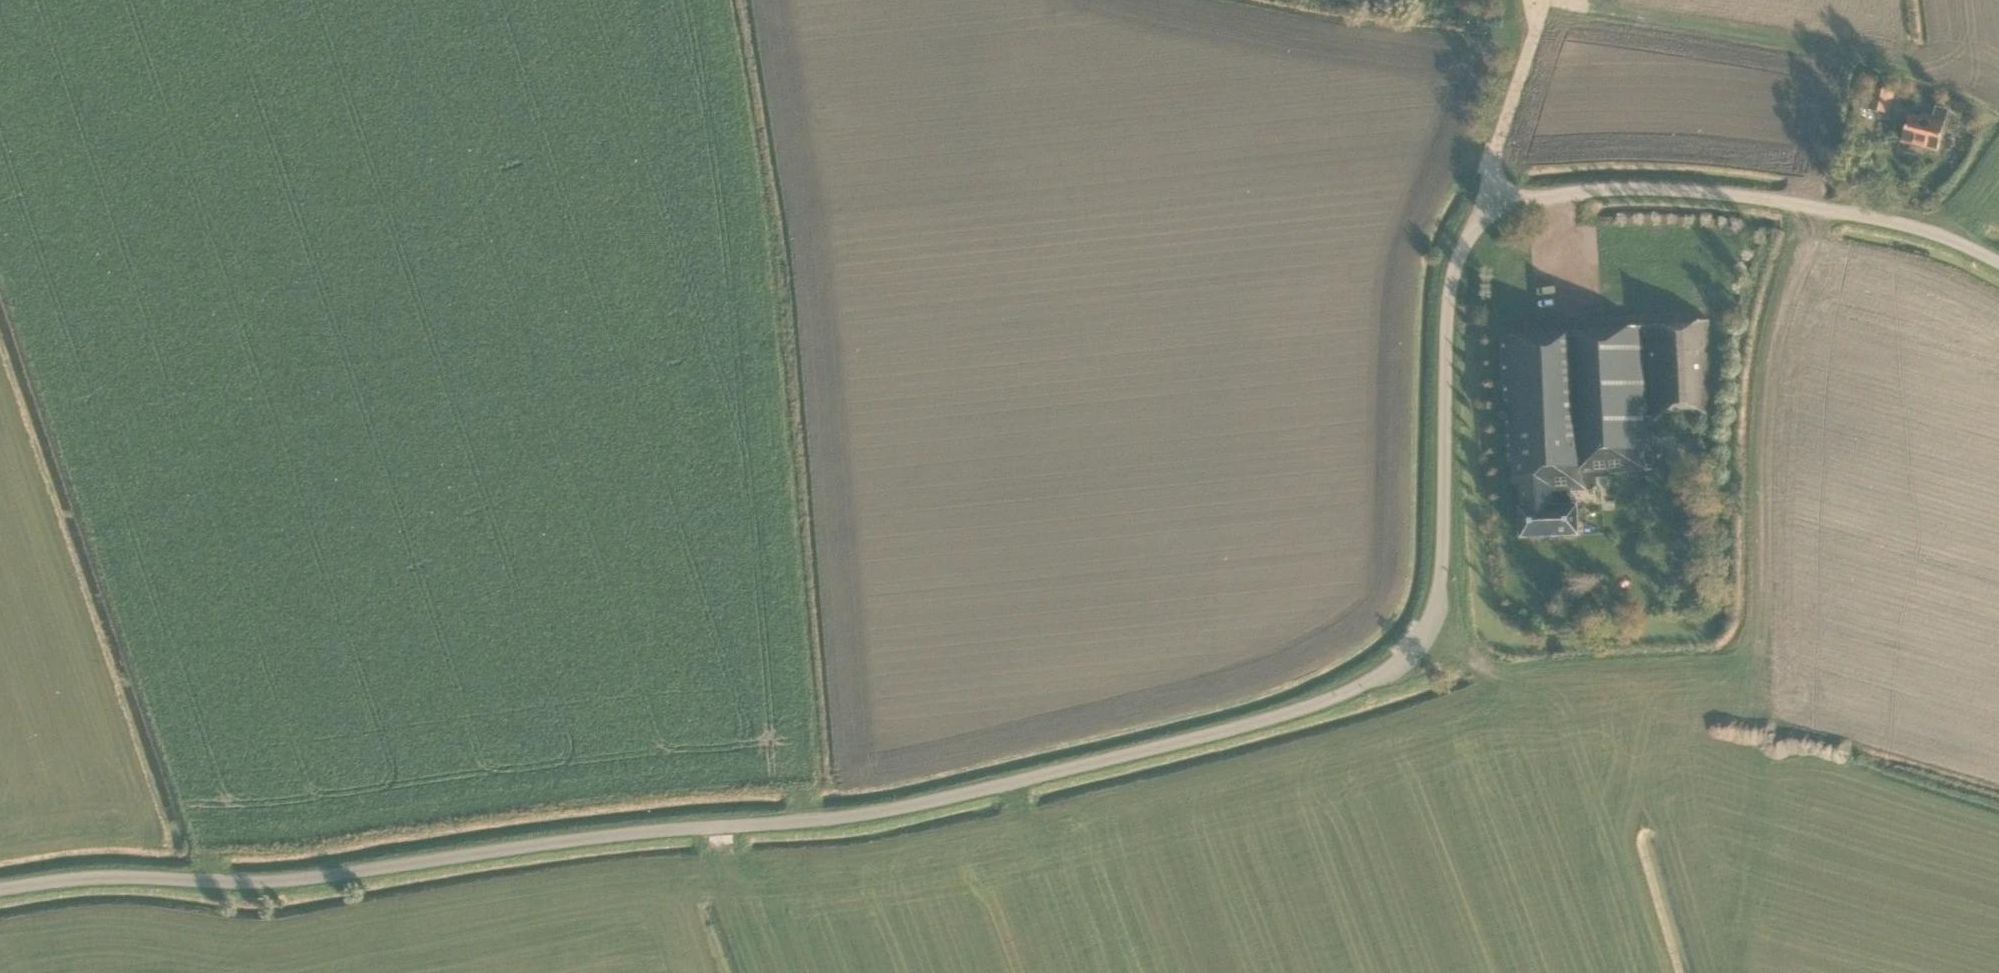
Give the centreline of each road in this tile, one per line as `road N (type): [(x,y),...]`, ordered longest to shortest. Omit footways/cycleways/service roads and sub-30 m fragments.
road 1 (unclassified): [(0,888),(116,877),(241,882),(714,825),(824,820),(1283,714),(1388,671),(1431,622),(1440,588),(1451,281),(1472,230),(1502,206),(1602,189),(1742,195),(1893,221),(1998,264)]

